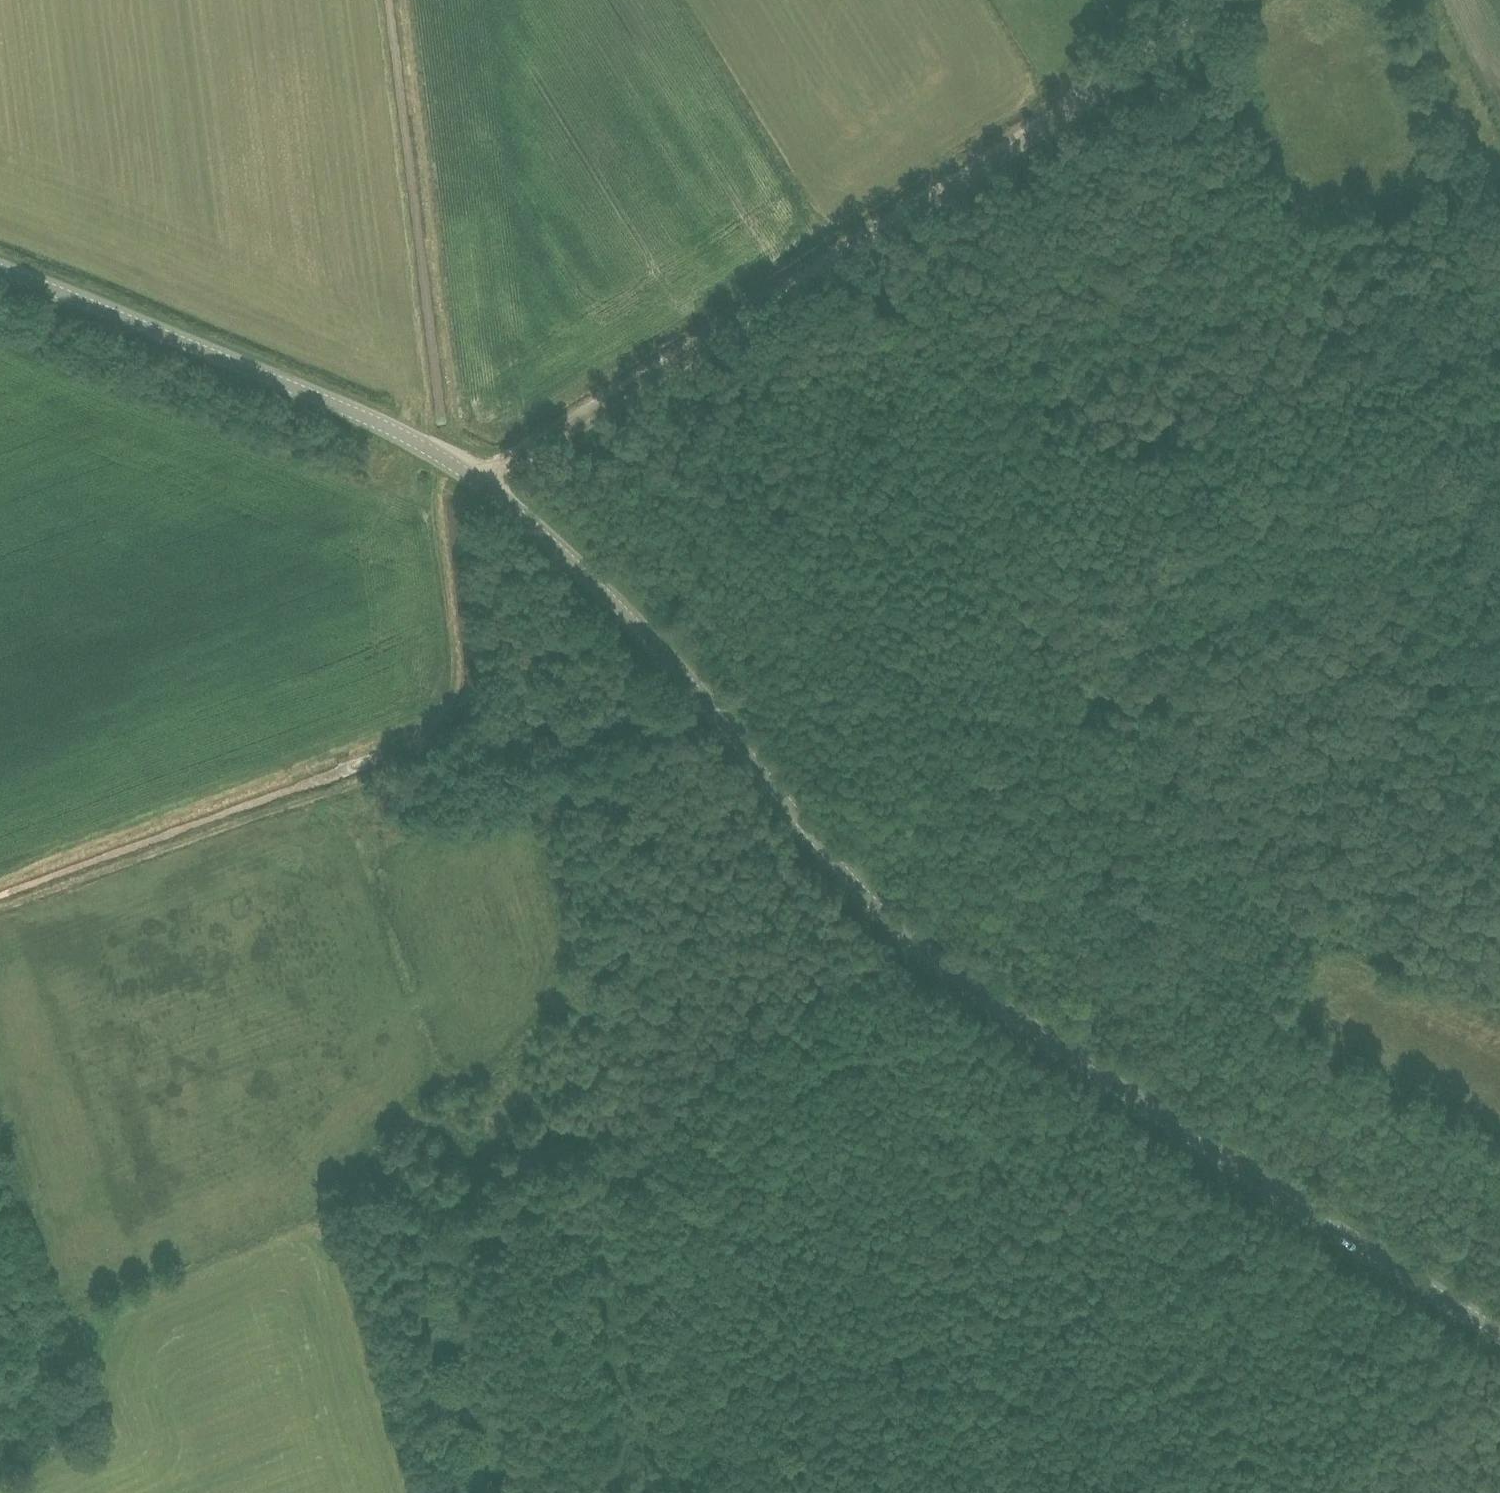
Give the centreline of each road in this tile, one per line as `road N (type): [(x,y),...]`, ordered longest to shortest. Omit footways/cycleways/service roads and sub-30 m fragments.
road 1 (tertiary): [(1499,1329),(1045,1048),(937,970),(887,922),(633,620),(478,482),(277,373),(0,262)]
road 2 (track): [(1239,0),(478,482)]

